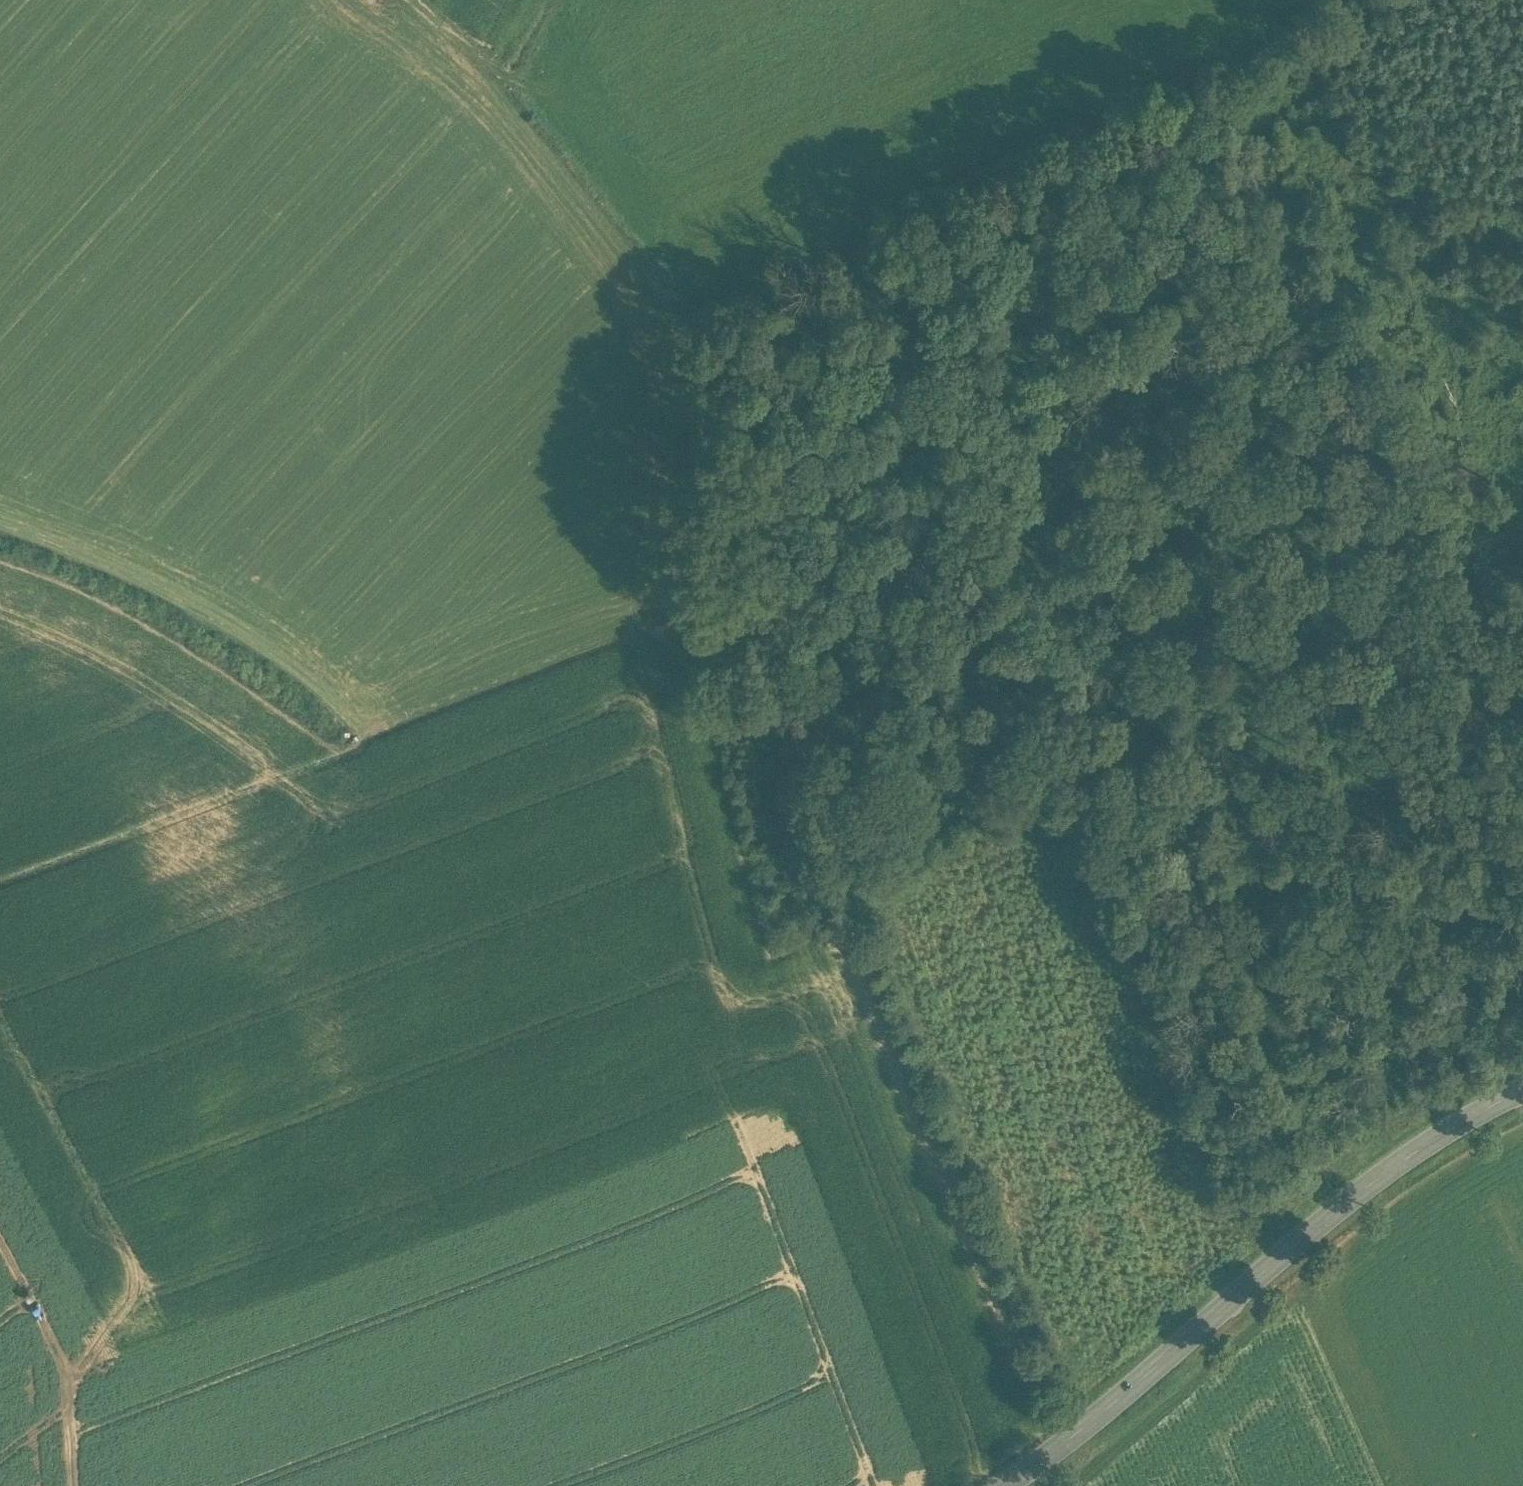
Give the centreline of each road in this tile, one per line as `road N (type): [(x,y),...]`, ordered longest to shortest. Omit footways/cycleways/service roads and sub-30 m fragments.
road 1 (secondary): [(1006,1485),(1398,1165),(1522,1093)]

